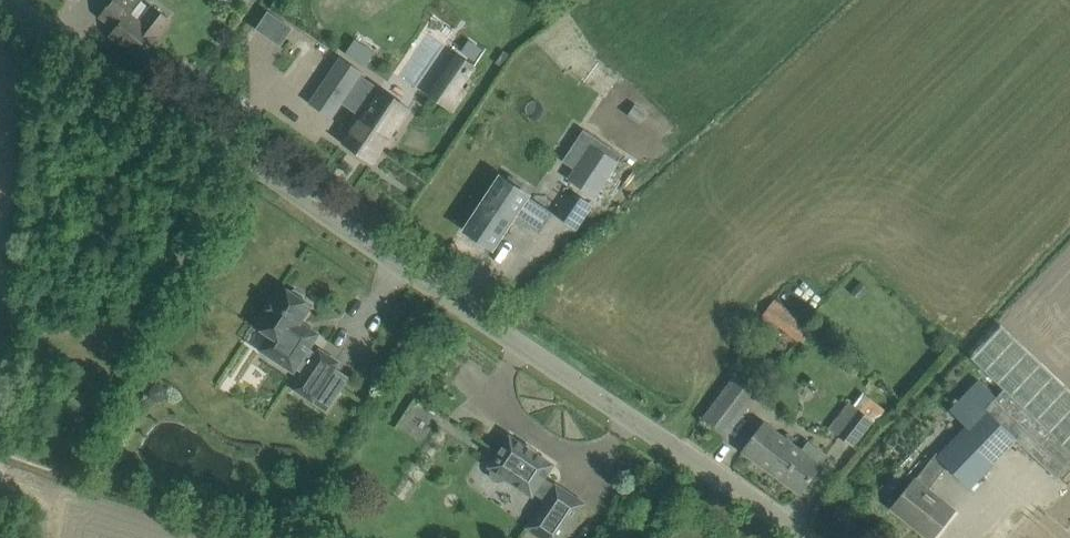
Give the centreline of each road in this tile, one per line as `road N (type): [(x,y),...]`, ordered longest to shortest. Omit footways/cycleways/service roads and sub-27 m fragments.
road 1 (unclassified): [(794,537),(11,0)]

